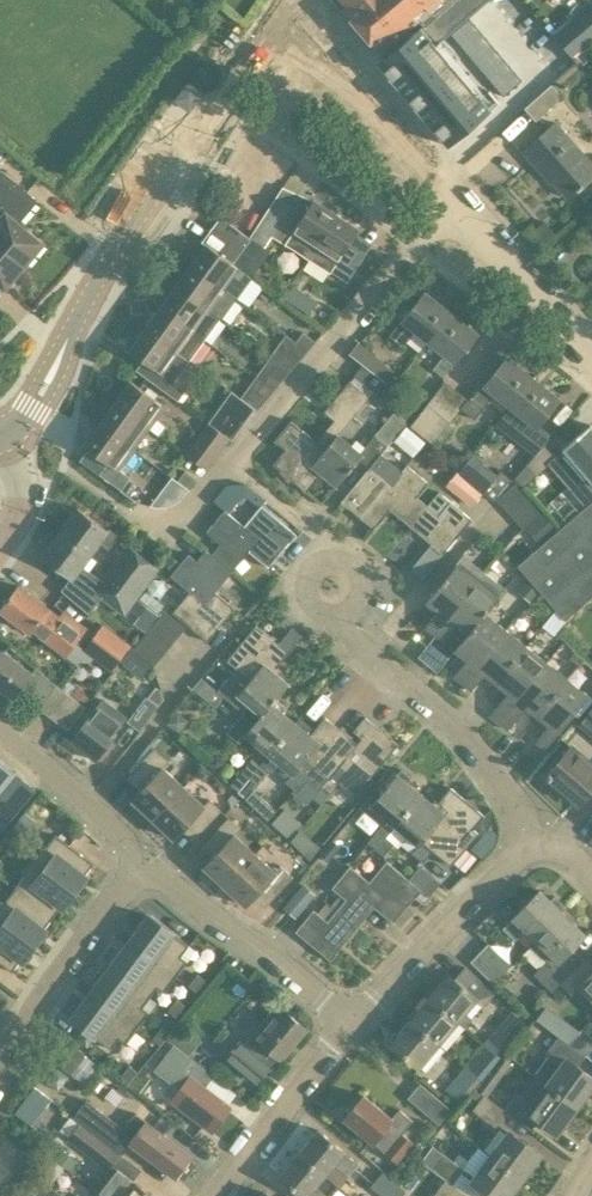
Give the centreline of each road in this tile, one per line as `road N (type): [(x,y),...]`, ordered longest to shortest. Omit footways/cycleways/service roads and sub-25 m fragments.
road 1 (unclassified): [(4,434),(33,406),(113,250),(274,29)]
road 2 (residential): [(168,540),(448,201)]
road 3 (residential): [(535,834),(455,724),(352,641),(338,613)]
road 4 (residential): [(351,1021),(171,883),(136,873)]
road 5 (residential): [(351,1021),(535,834)]
road 6 (tertiary): [(448,201),(274,29)]
road 7 (residential): [(0,1062),(136,873)]
road 8 (residential): [(213,1195),(351,1021)]
road 9 (tertiary): [(591,358),(448,201)]
road 10 (residential): [(136,873),(117,837),(0,729)]
road 11 (residential): [(338,613),(360,592),(360,576),(336,556),(307,570),(308,602),(321,612)]
road 12 (residential): [(0,553),(15,522),(19,488),(4,434)]

